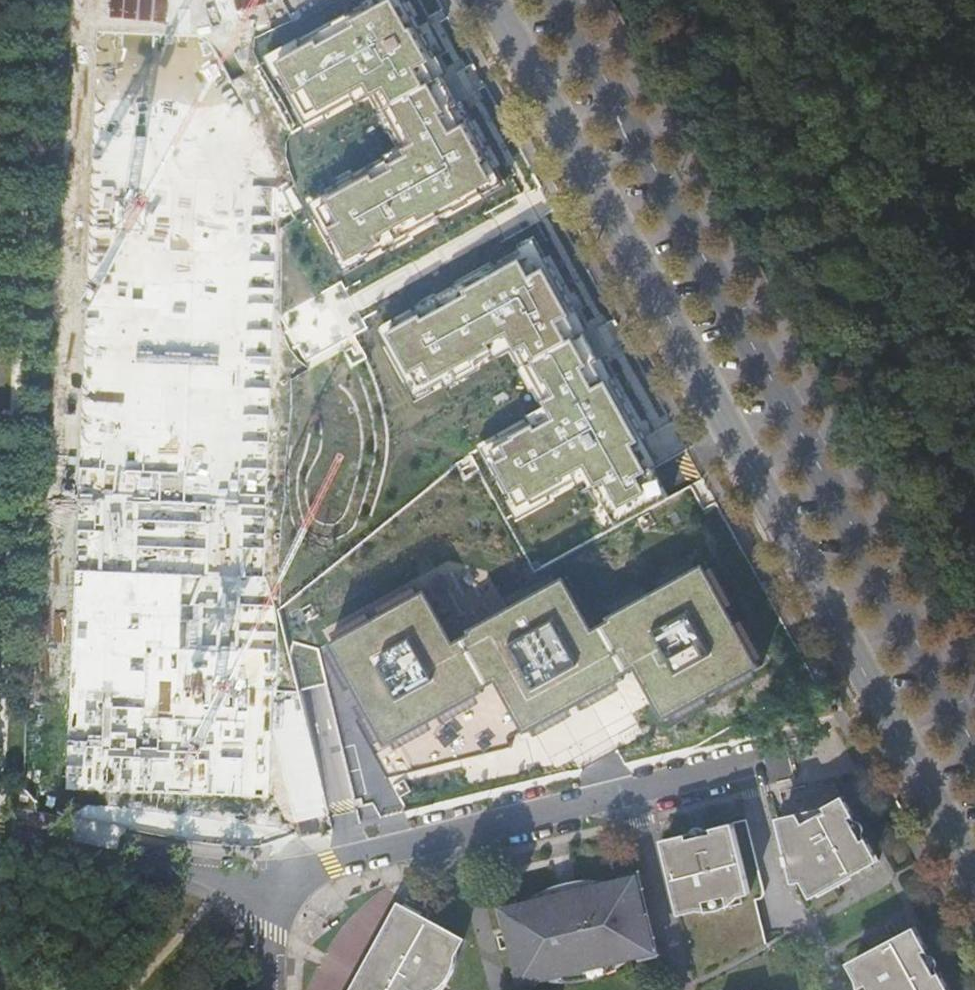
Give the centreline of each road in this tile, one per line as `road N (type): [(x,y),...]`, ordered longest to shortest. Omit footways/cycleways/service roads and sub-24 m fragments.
road 1 (secondary): [(494,0),(744,431),(974,875)]
road 2 (secondary): [(974,731),(564,0)]
road 3 (track): [(974,493),(715,0)]
road 4 (residential): [(263,887),(754,760)]
road 5 (residential): [(0,833),(263,887)]

